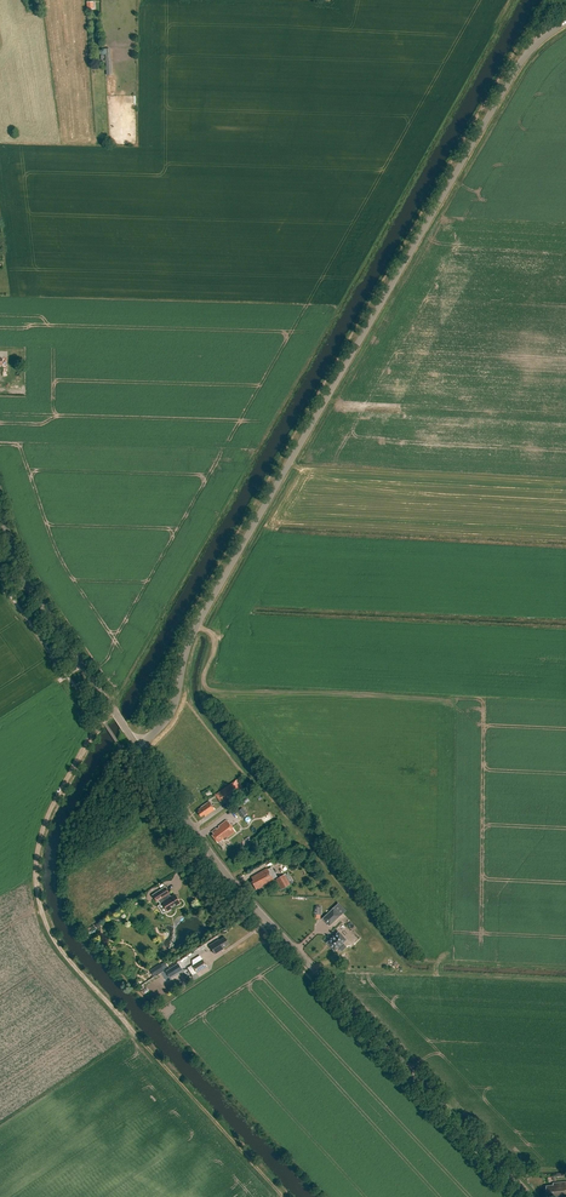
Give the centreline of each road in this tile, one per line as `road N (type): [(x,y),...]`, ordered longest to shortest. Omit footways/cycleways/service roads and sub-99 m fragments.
road 1 (unclassified): [(139,747),(175,704),(197,623),(517,69),(565,23)]
road 2 (tertiary): [(532,1196),(242,891),(139,747)]
road 3 (track): [(283,1196),(79,971),(43,912),(44,830),(103,721)]
road 4 (tertiary): [(139,747),(24,574),(0,514)]

